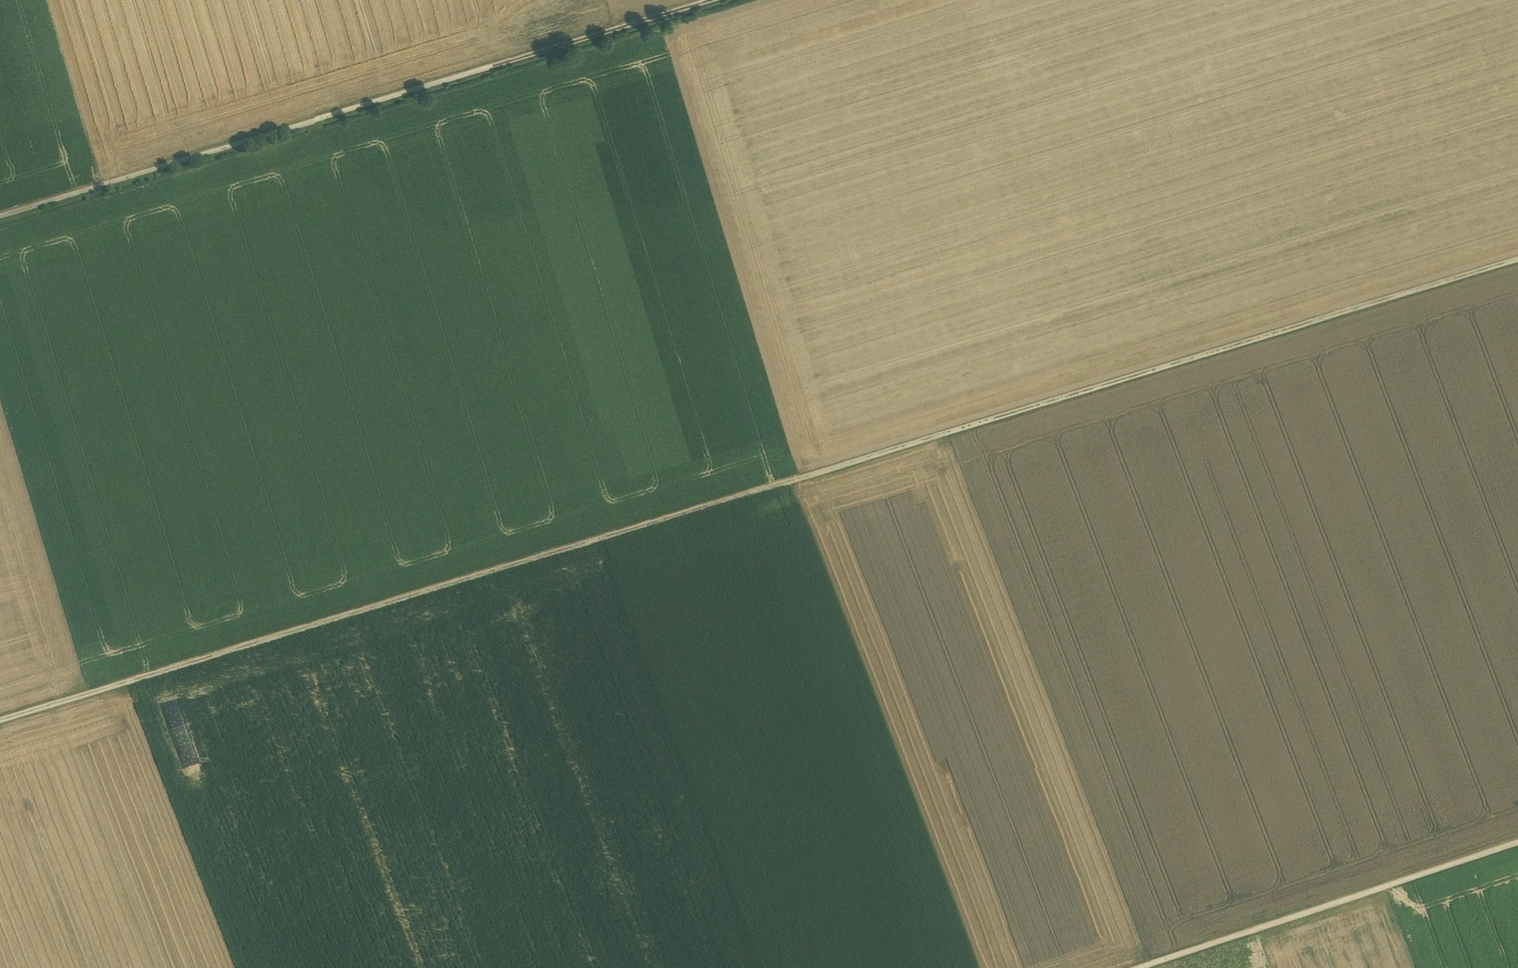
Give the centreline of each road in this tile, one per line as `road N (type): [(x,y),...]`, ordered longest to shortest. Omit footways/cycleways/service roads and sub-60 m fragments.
road 1 (track): [(0,720),(1517,258)]
road 2 (track): [(0,215),(705,0)]
road 3 (track): [(1138,967),(1517,842)]

